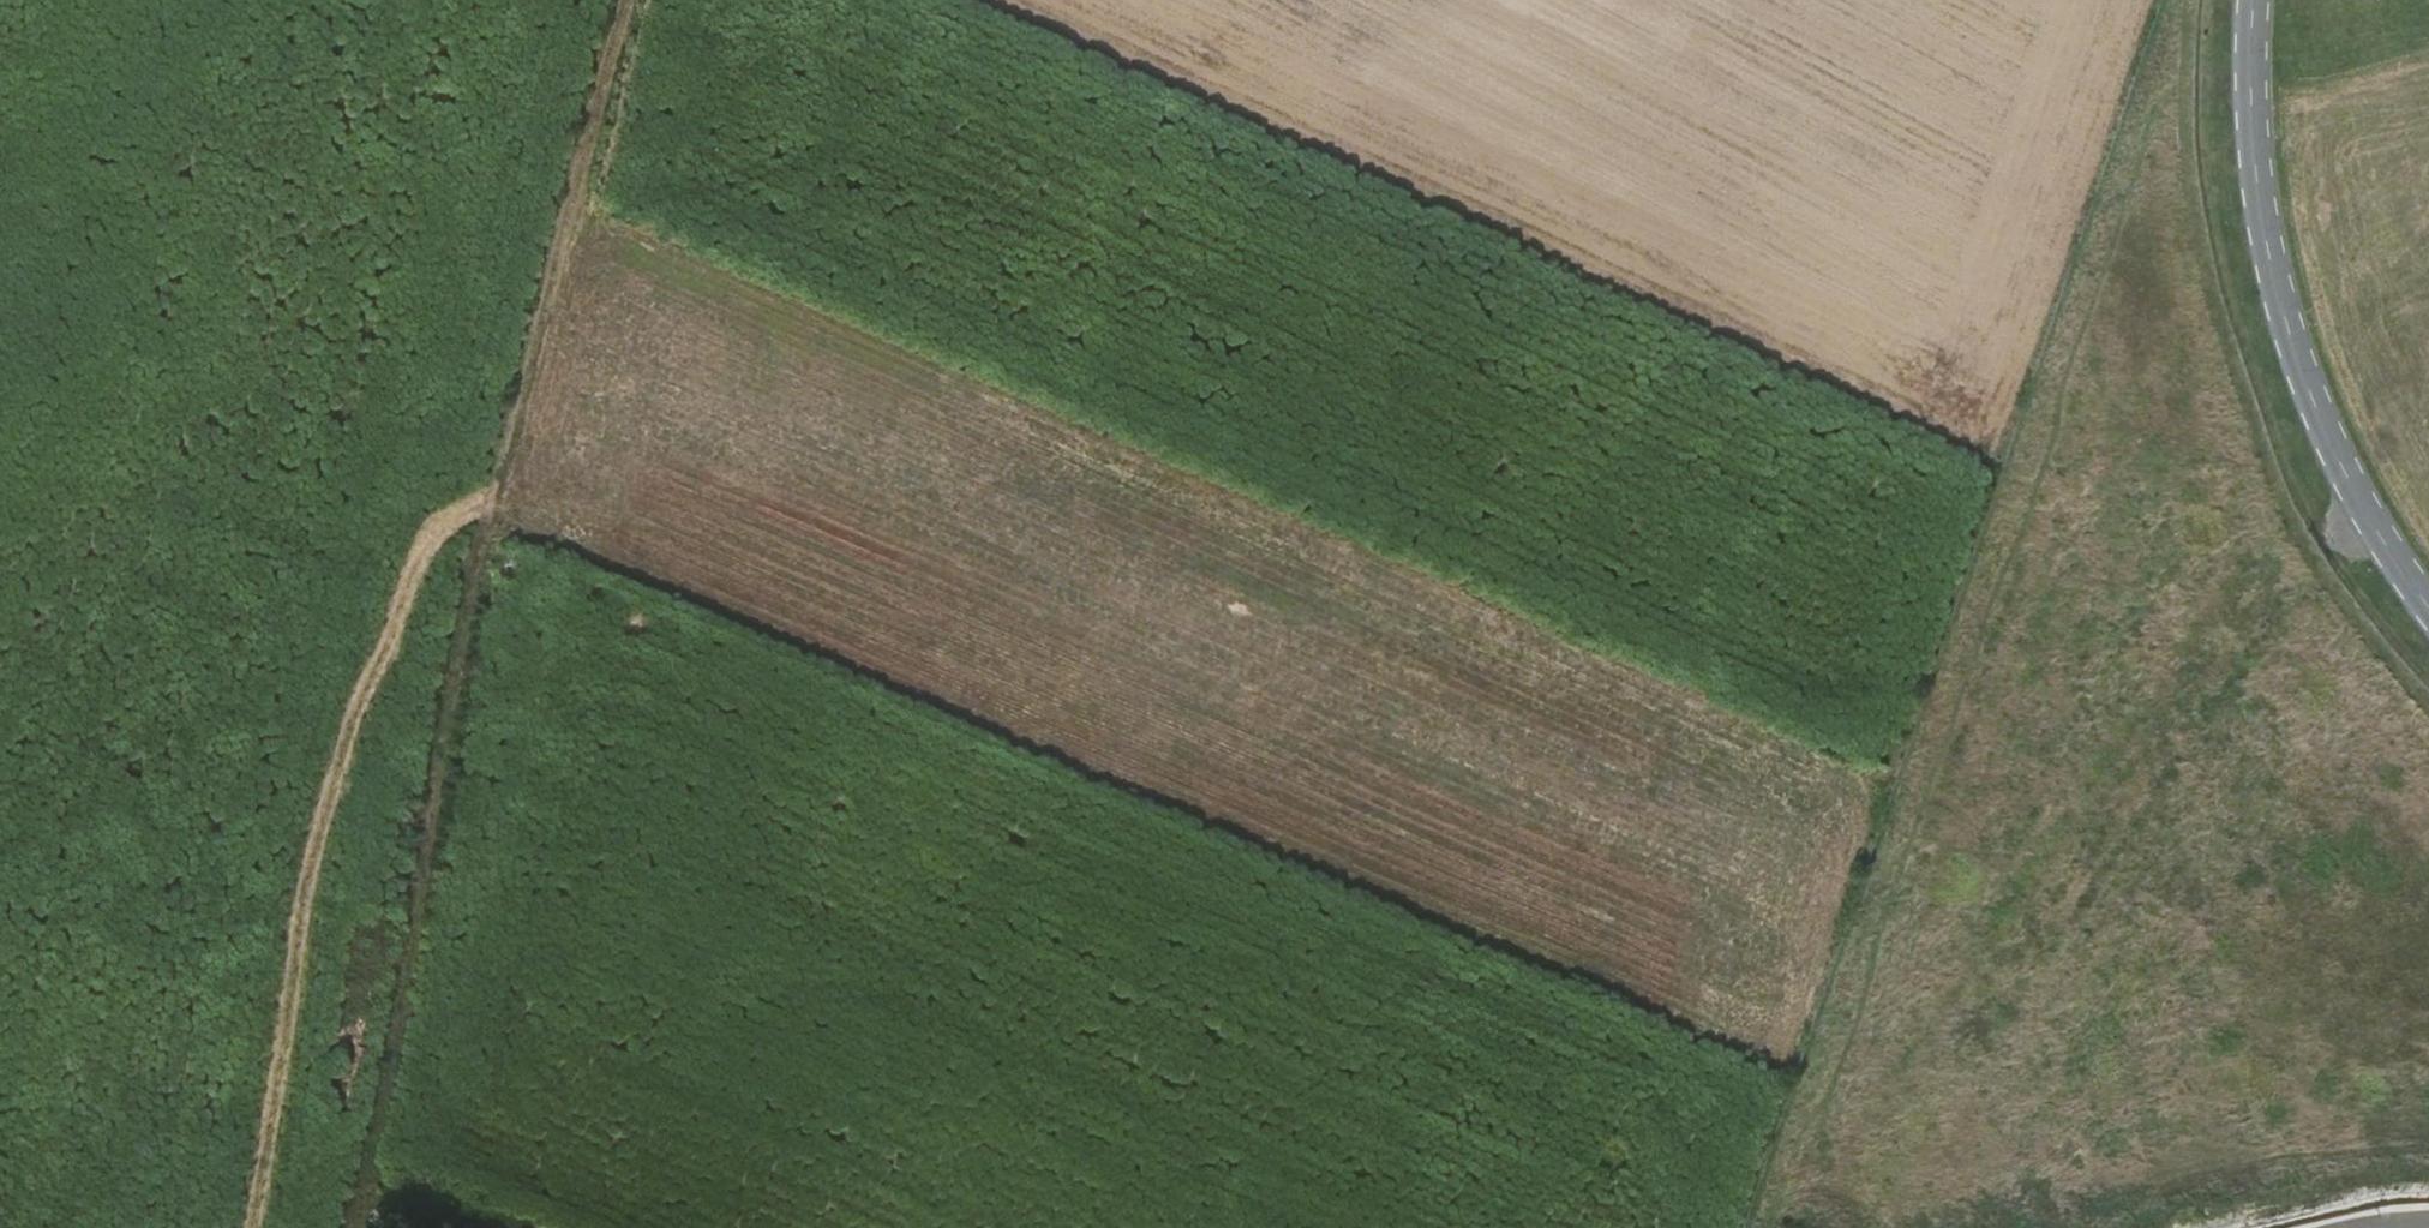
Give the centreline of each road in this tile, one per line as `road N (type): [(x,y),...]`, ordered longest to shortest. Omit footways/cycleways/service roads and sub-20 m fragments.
road 1 (track): [(353,1227),(499,477),(634,0)]

